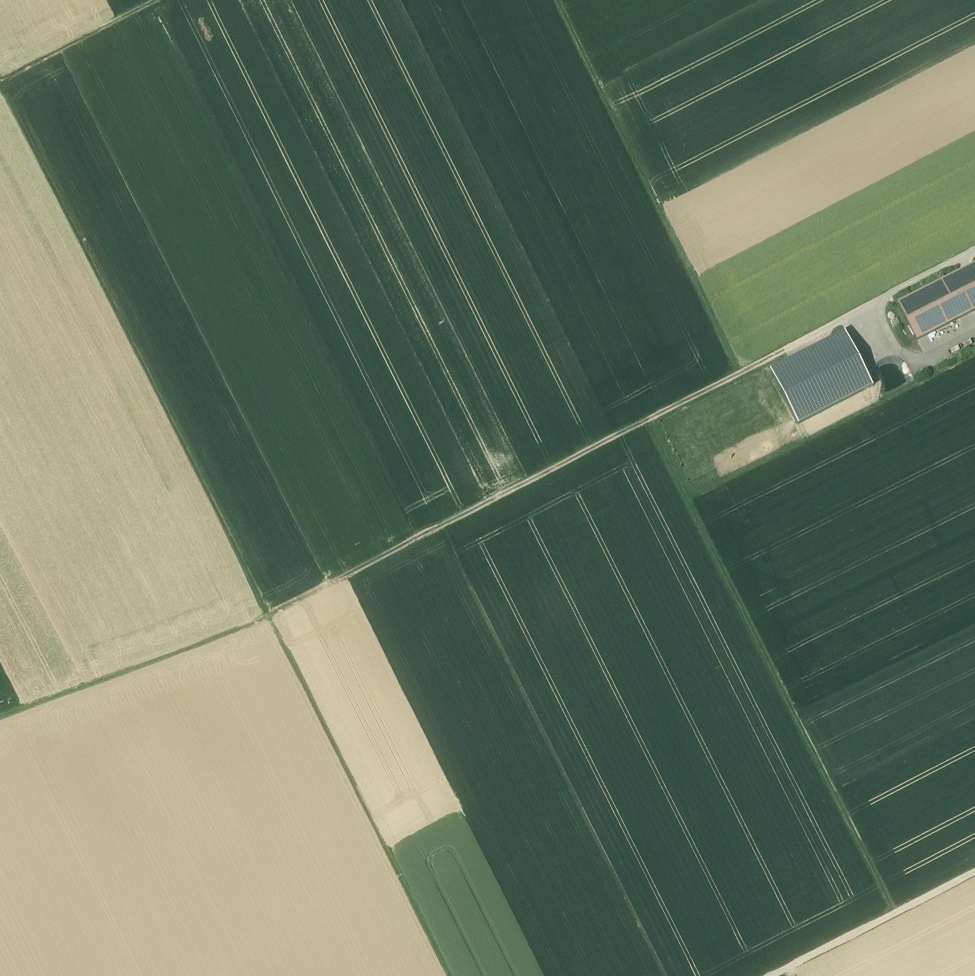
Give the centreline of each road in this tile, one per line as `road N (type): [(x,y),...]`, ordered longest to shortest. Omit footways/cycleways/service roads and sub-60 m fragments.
road 1 (track): [(453,975),(0,69)]
road 2 (track): [(0,718),(270,617),(880,301)]
road 3 (track): [(647,421),(900,911)]
road 4 (track): [(739,374),(562,0)]
road 5 (track): [(797,974),(974,872)]
road 6 (track): [(0,91),(178,0)]

